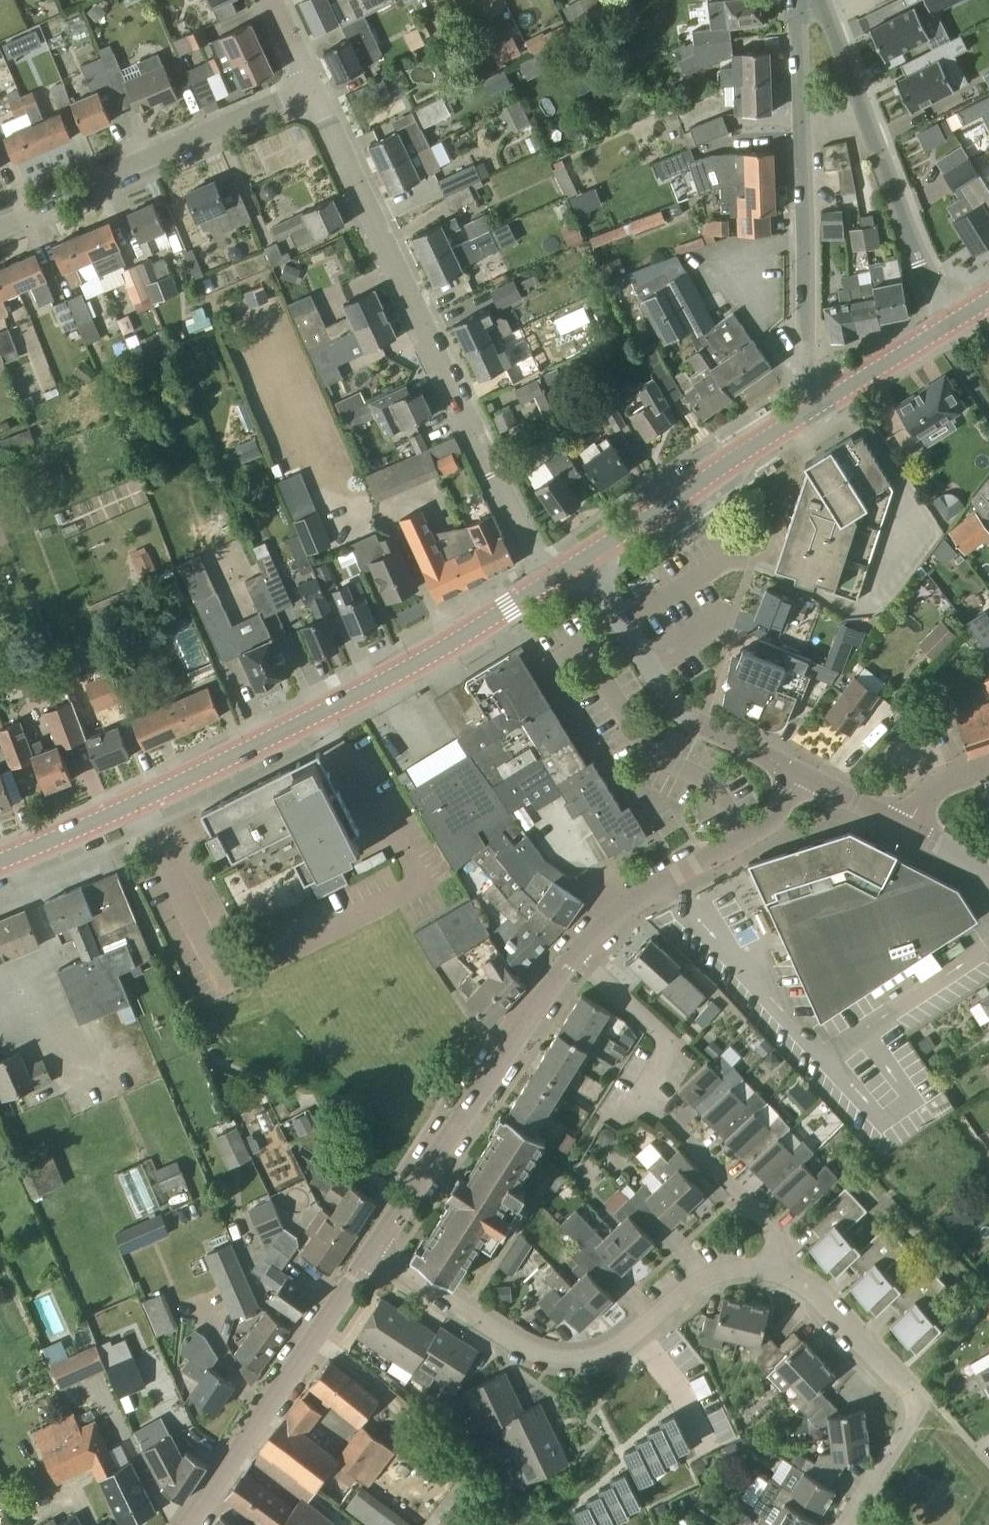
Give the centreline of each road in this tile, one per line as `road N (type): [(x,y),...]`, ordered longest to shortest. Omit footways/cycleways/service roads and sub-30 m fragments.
road 1 (secondary): [(0,862),(409,668),(550,582)]
road 2 (residential): [(550,582),(313,92)]
road 3 (residential): [(767,1271),(728,1269),(598,1357),(558,1360),(507,1340),(376,1252)]
road 4 (residential): [(767,1271),(775,1234),(642,1094),(665,1043),(575,952)]
road 5 (residential): [(801,0),(812,408)]
road 6 (residential): [(376,1252),(575,952)]
road 7 (residential): [(947,326),(822,0)]
road 8 (residential): [(850,1524),(920,1402),(802,1287),(767,1271)]
road 9 (residential): [(0,226),(313,92)]
road 10 (residential): [(187,1524),(376,1252)]
road 11 (residential): [(802,777),(689,723),(588,556)]
road 12 (residential): [(575,952),(616,913),(785,807),(802,777)]
road 13 (secondary): [(588,556),(812,408)]
road 14 (secondary): [(812,408),(947,326)]

